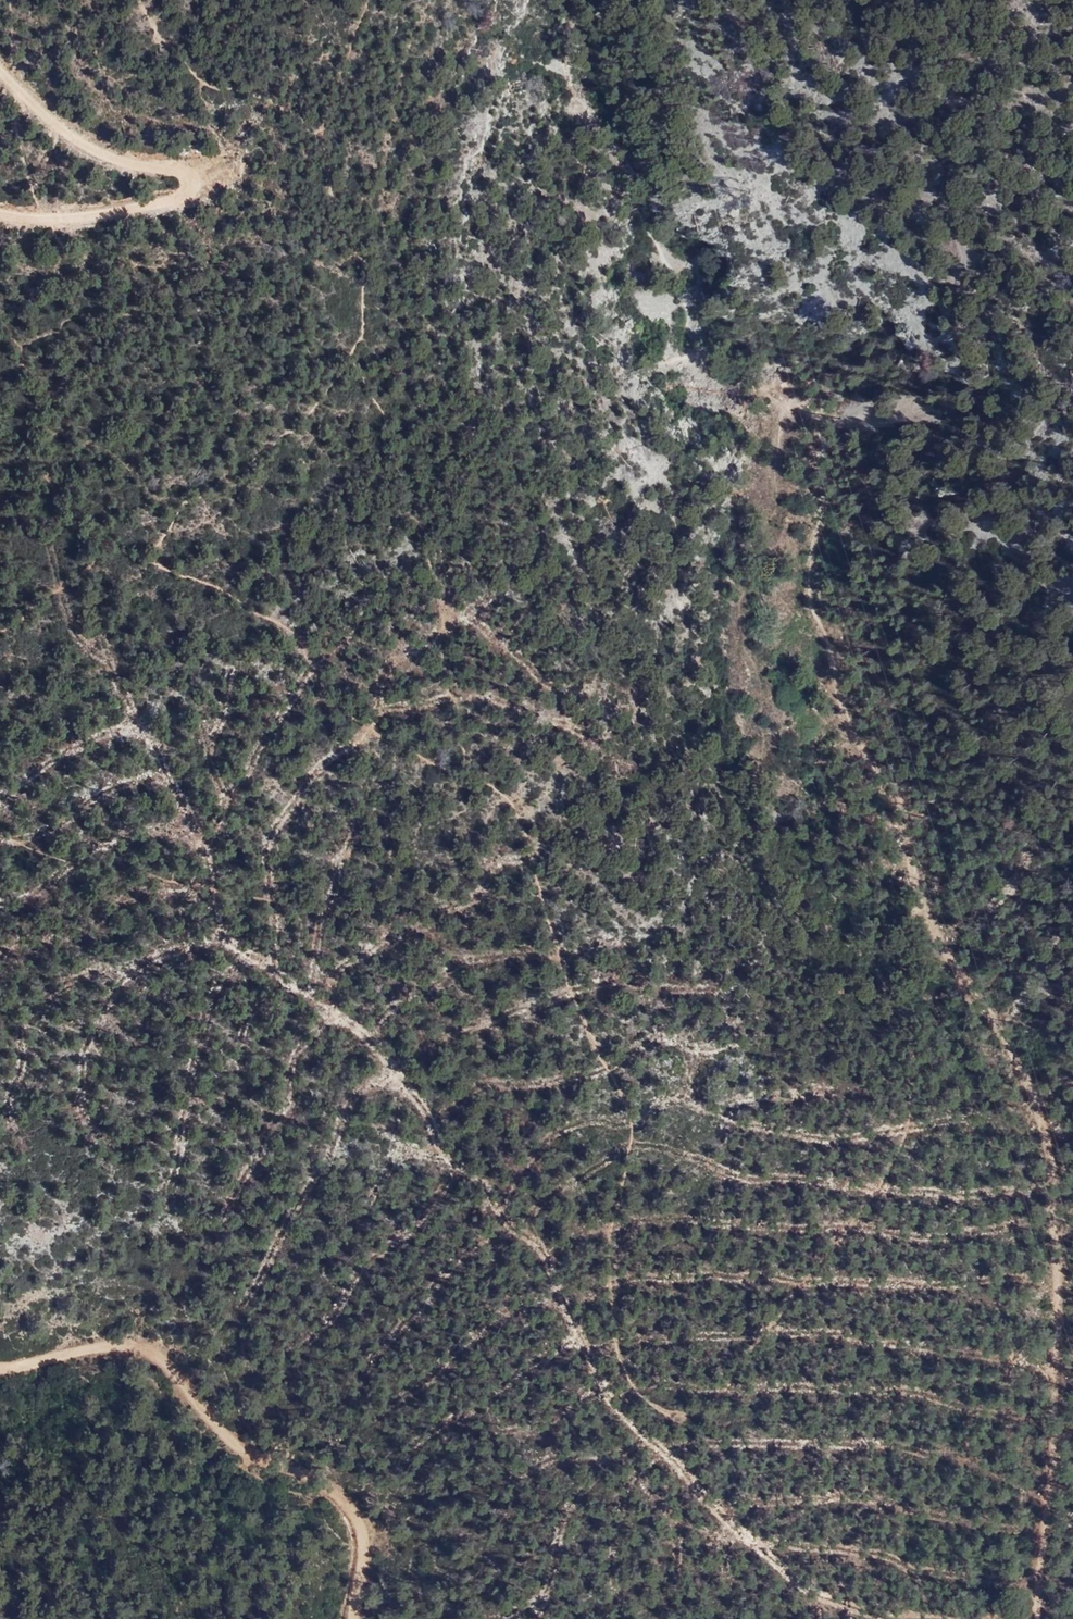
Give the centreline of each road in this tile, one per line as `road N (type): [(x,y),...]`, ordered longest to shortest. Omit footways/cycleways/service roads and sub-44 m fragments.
road 1 (track): [(804,386),(796,438),(820,529),(821,573),(840,622),(843,697),(904,833),(926,908),(1045,1143),(1068,1239),(1069,1359),(1044,1618)]
road 2 (track): [(355,1618),(365,1539),(348,1504),(321,1481),(232,1445),(142,1348),(93,1348),(0,1367)]
road 3 (track): [(0,64),(104,148),(173,166),(192,183),(176,202),(88,215),(0,206)]

